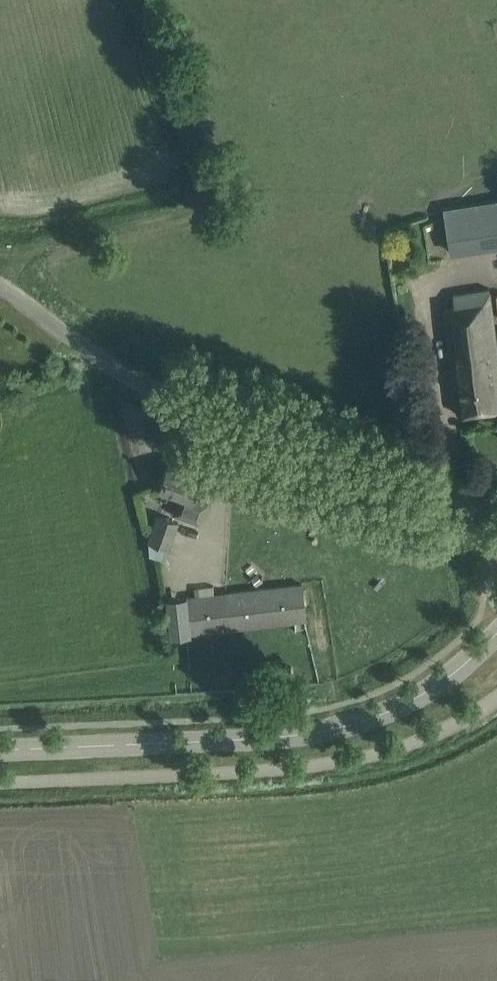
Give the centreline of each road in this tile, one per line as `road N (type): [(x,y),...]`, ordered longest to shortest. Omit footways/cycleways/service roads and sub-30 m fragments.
road 1 (unclassified): [(496,523),(160,394),(0,286)]
road 2 (unclassified): [(496,636),(412,703),(348,727),(273,739),(0,750)]

